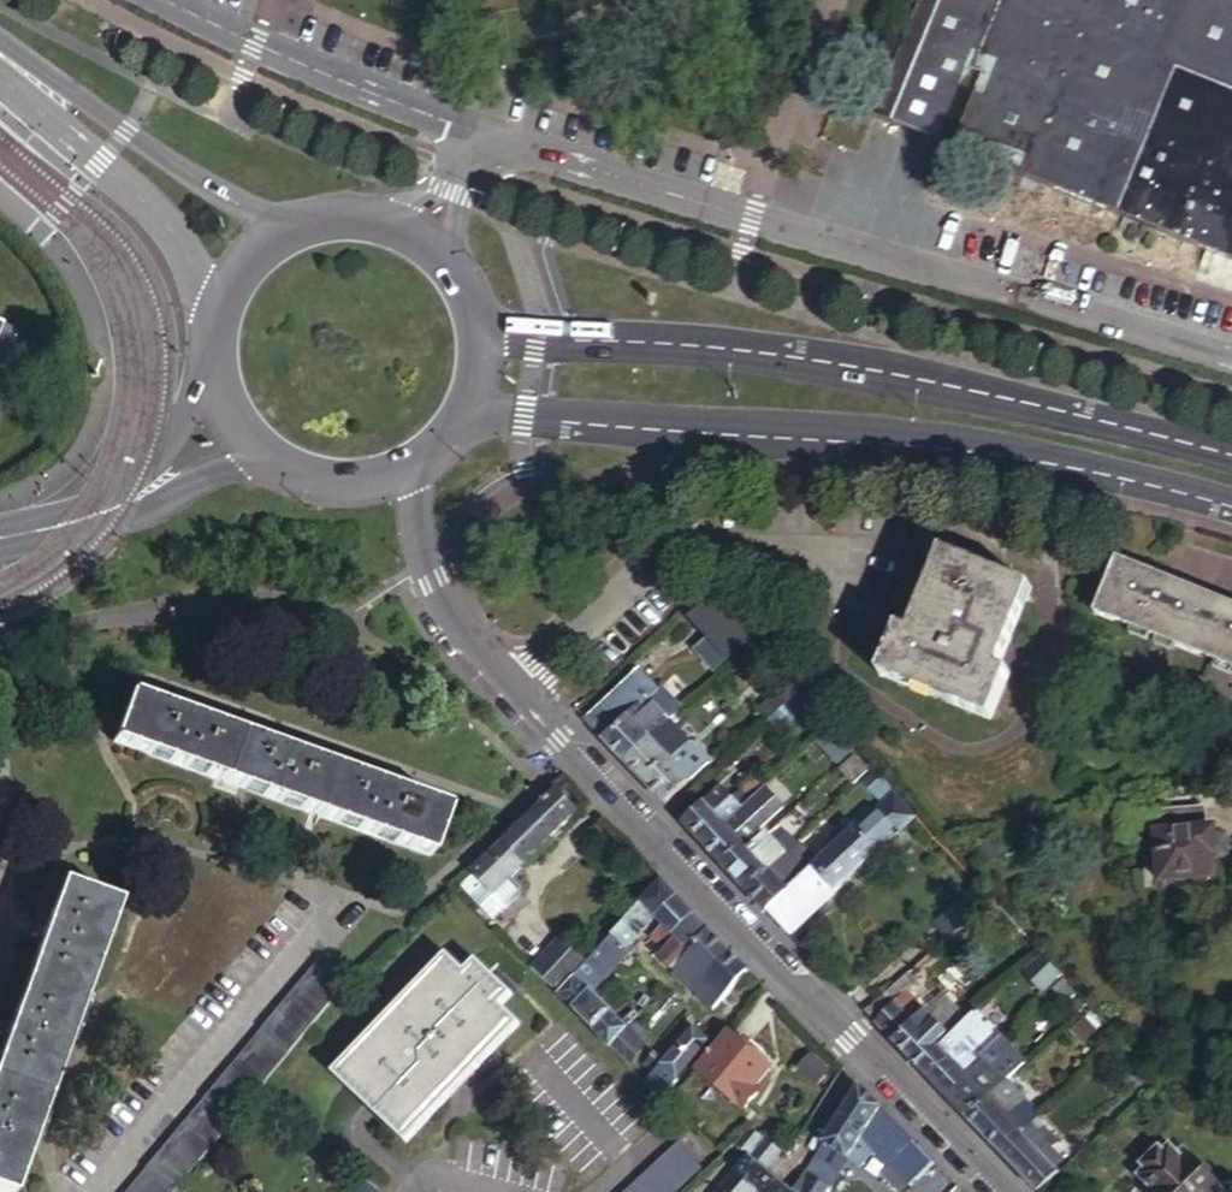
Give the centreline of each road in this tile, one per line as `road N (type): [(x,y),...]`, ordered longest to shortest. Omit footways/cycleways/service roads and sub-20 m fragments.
road 1 (residential): [(1010,1191),(484,658),(423,568),(414,466)]
road 2 (tertiary): [(463,419),(525,416),(957,447),(1140,479),(1231,506)]
road 3 (tertiary): [(1231,453),(1063,404),(825,356),(661,339),(538,339),(479,323)]
road 4 (tertiary): [(322,220),(230,196),(0,49)]
road 5 (tertiary): [(0,59),(142,196),(220,316)]
road 6 (unclassified): [(477,132),(169,0)]
road 7 (unclassified): [(733,213),(477,132)]
road 8 (residential): [(217,373),(104,512)]
road 9 (residential): [(104,512),(269,457)]
road 10 (tertiary): [(269,457),(340,483),(414,466)]
road 11 (tertiary): [(322,220),(257,254),(220,316)]

